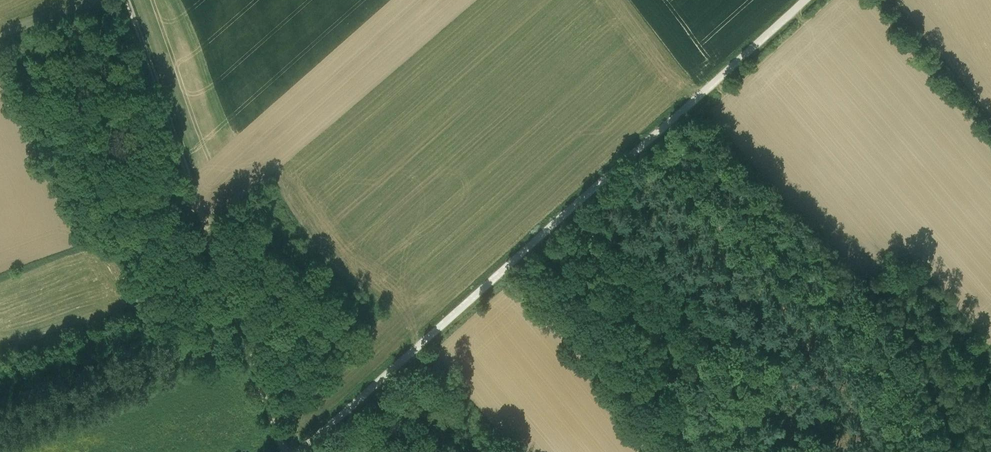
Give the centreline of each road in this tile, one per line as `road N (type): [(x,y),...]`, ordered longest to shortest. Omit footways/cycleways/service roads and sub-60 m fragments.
road 1 (track): [(807,0),(298,451)]
road 2 (track): [(125,0),(283,451)]
road 3 (track): [(990,116),(895,0)]

